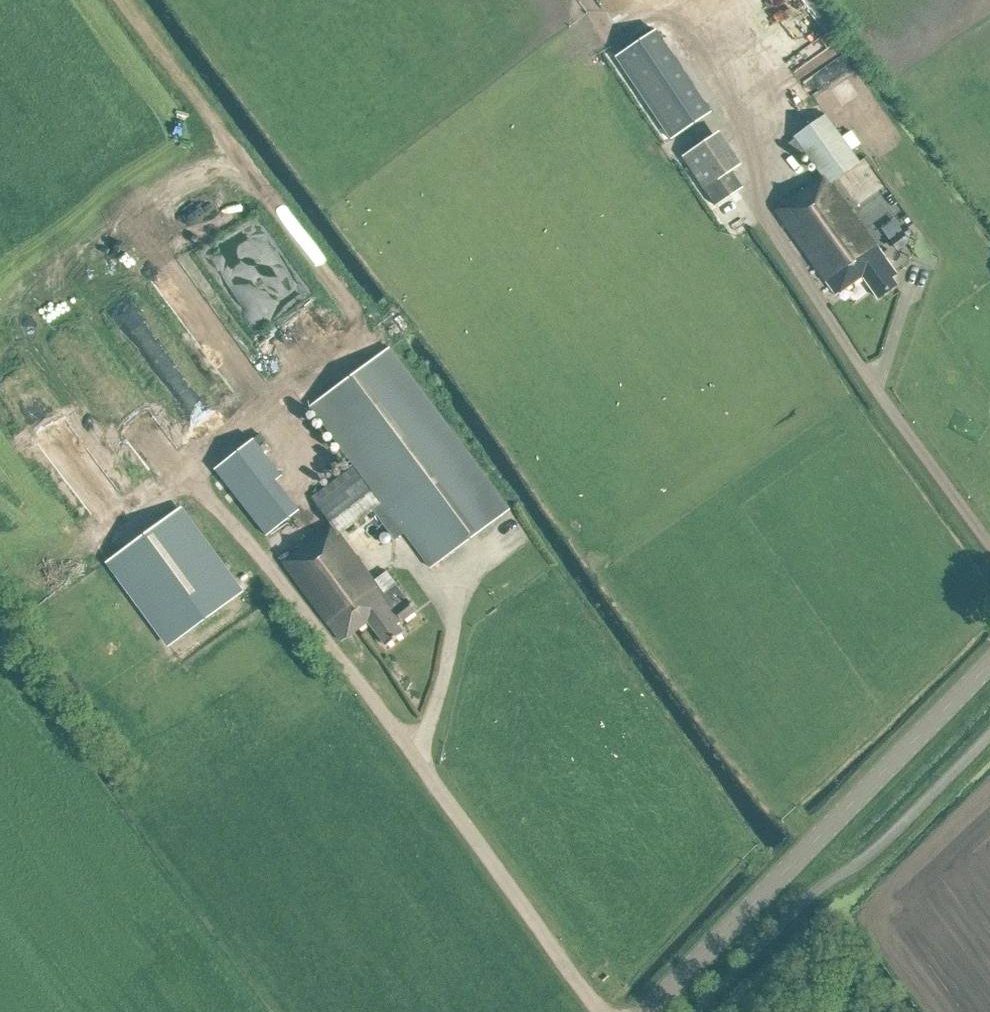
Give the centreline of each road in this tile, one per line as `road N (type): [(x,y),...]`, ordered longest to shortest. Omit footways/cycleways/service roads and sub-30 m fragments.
road 1 (tertiary): [(645,1011),(989,667)]

